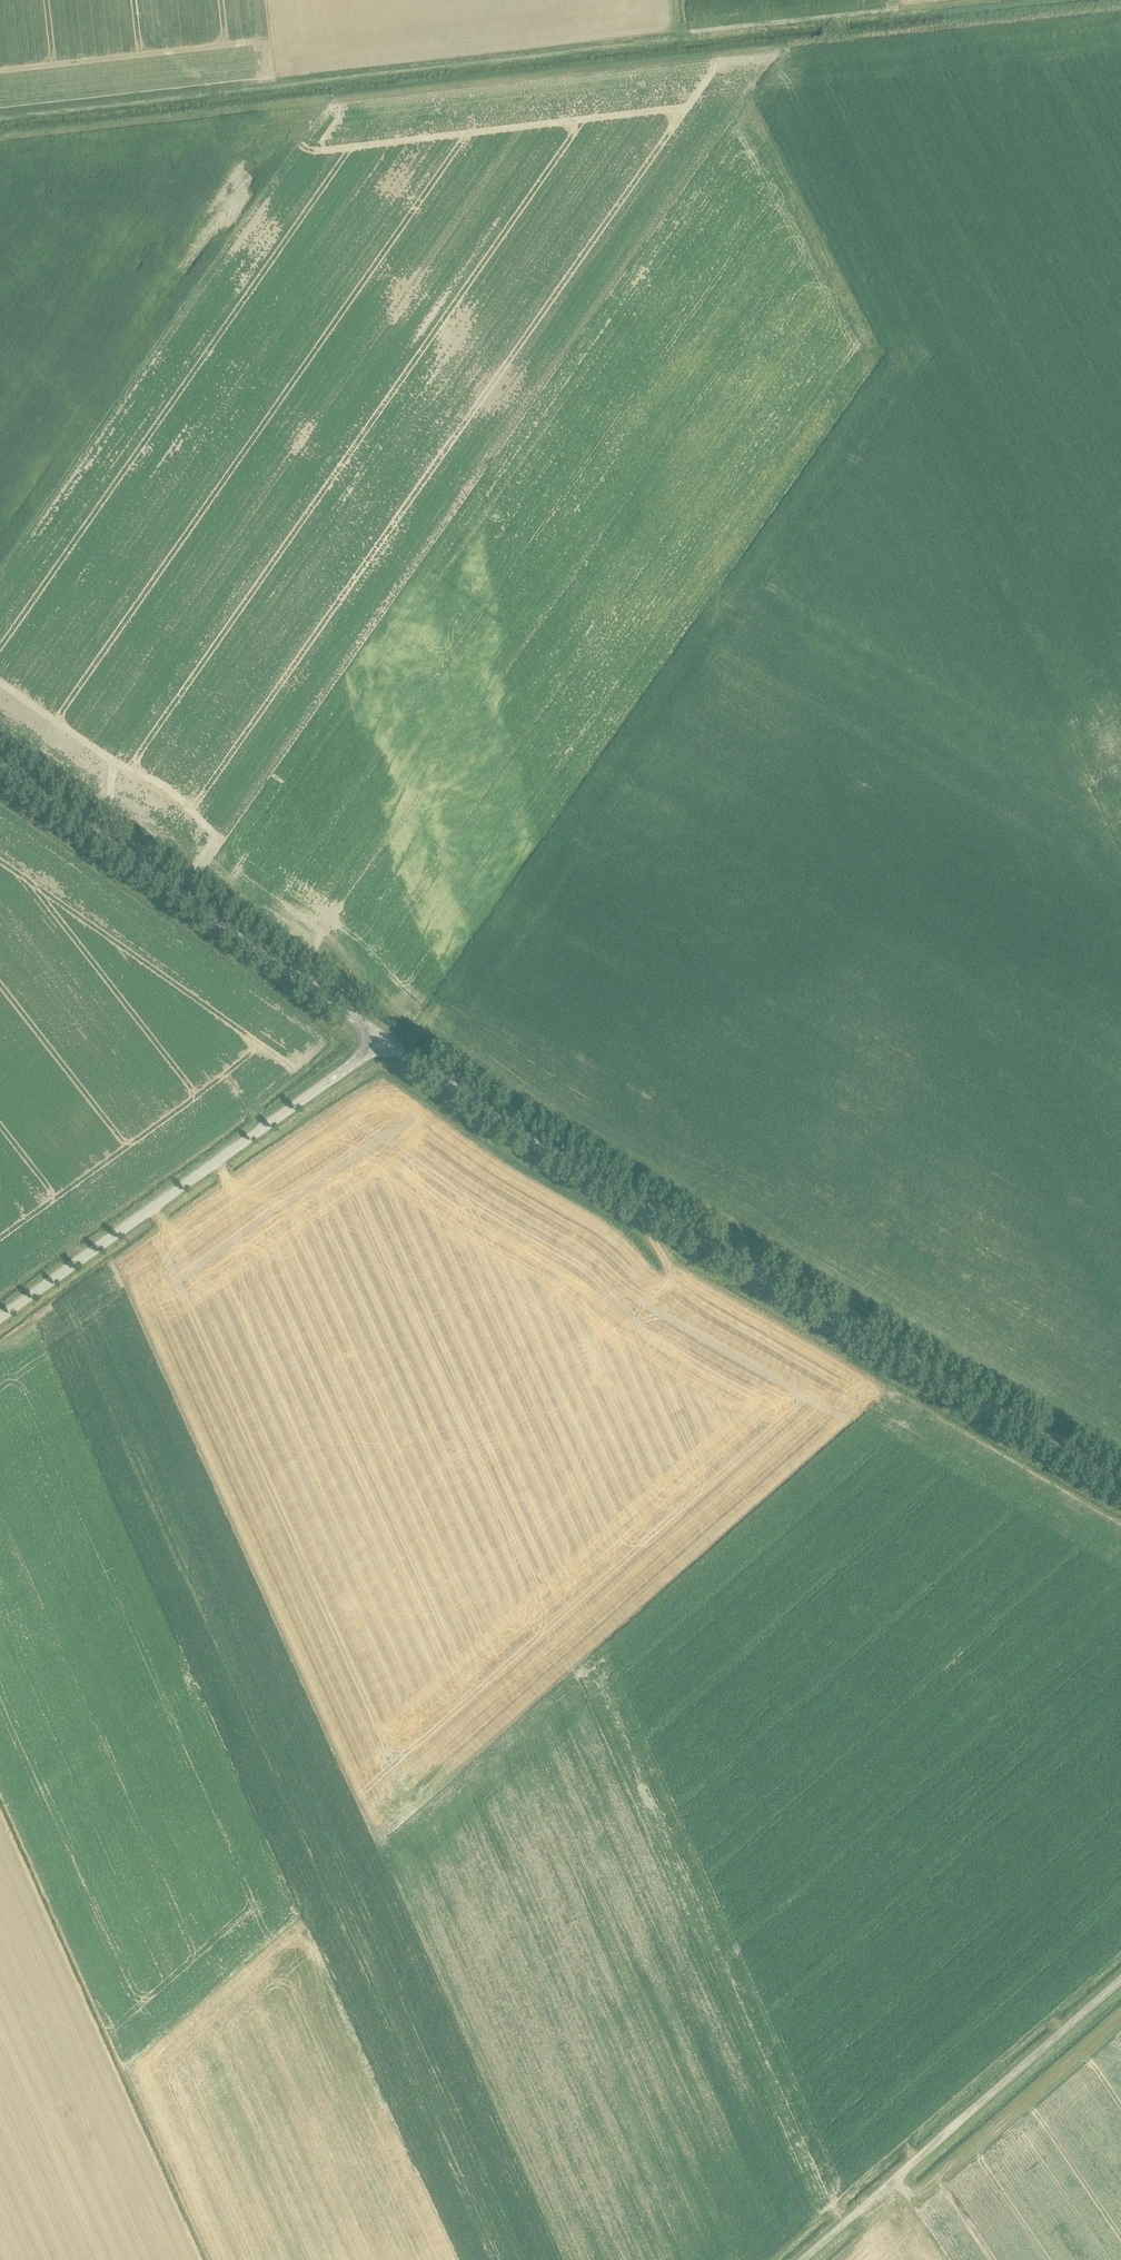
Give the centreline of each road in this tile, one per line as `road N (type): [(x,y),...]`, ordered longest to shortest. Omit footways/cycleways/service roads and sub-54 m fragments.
road 1 (tertiary): [(1120,1489),(596,1182),(383,1039)]
road 2 (unclassified): [(0,1319),(383,1039)]
road 3 (tertiary): [(383,1039),(0,768)]
road 4 (track): [(1120,1981),(802,2259)]

